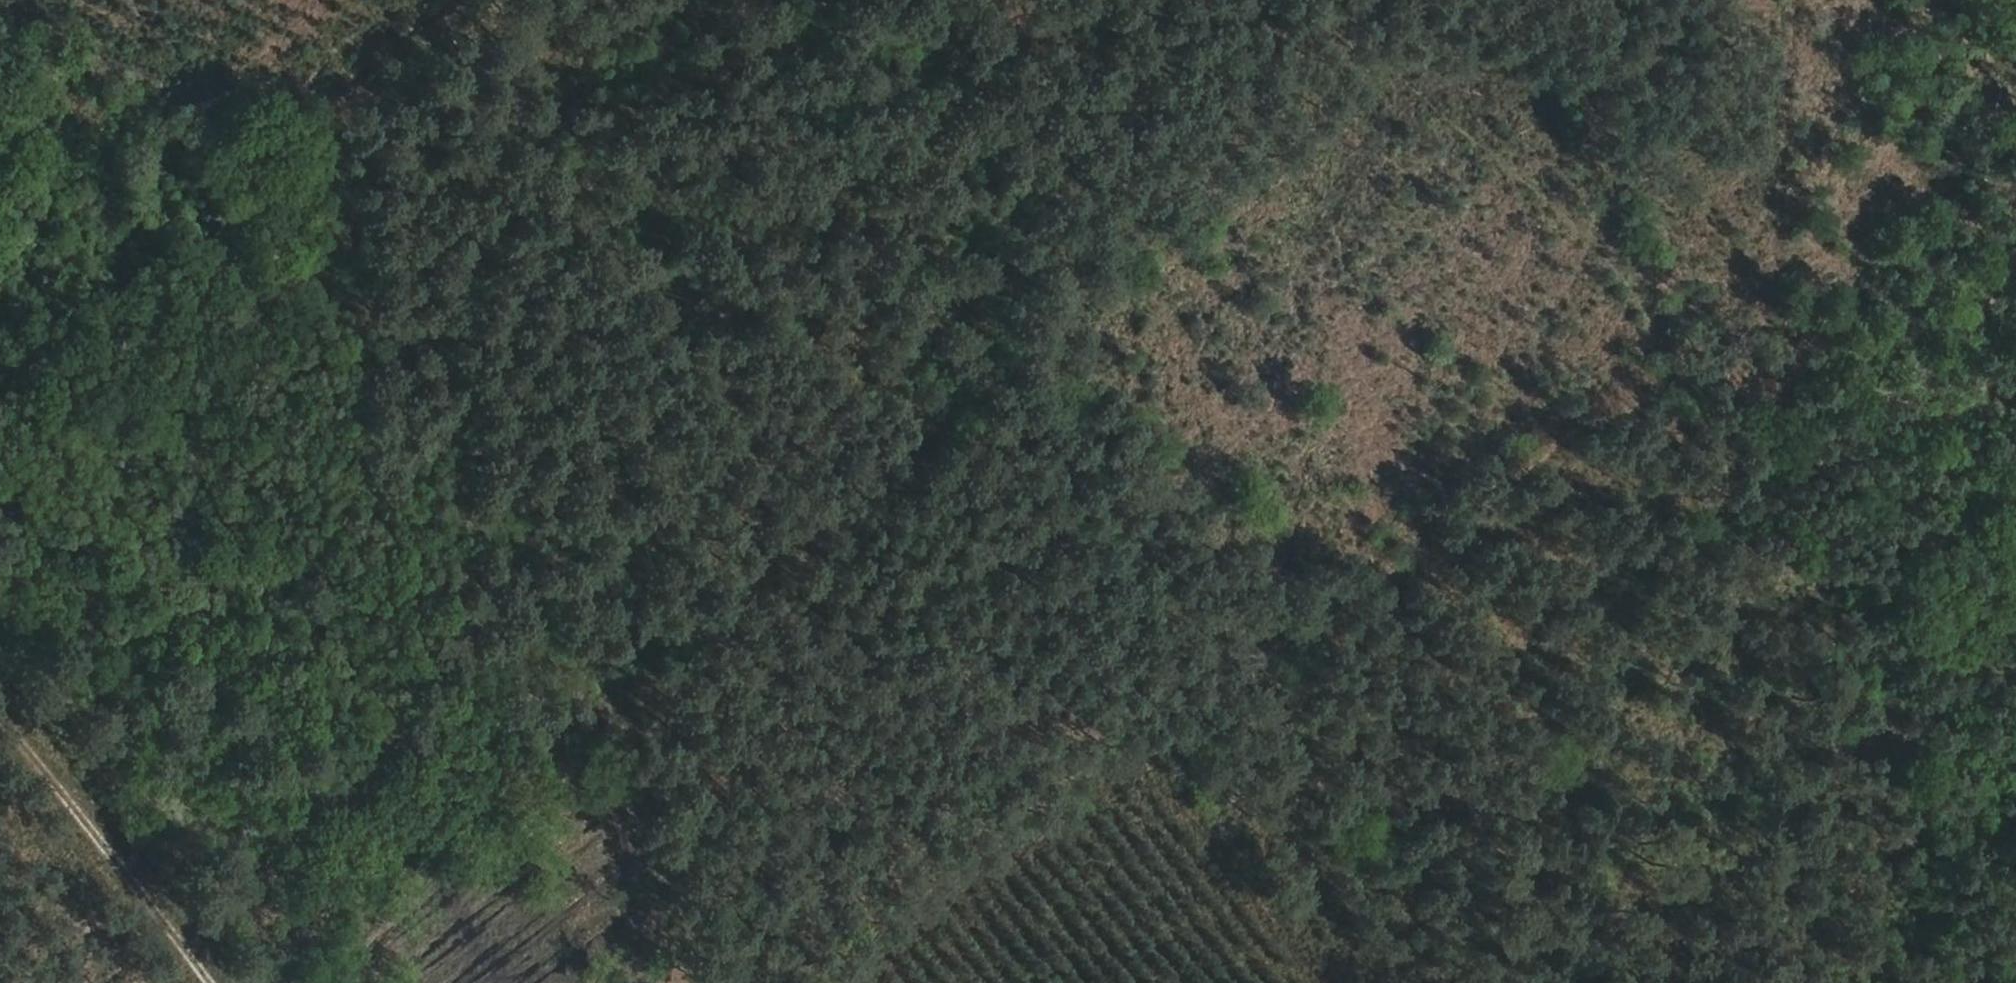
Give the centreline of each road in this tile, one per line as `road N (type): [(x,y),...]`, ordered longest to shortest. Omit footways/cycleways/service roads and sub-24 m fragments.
road 1 (track): [(0,708),(218,982)]

